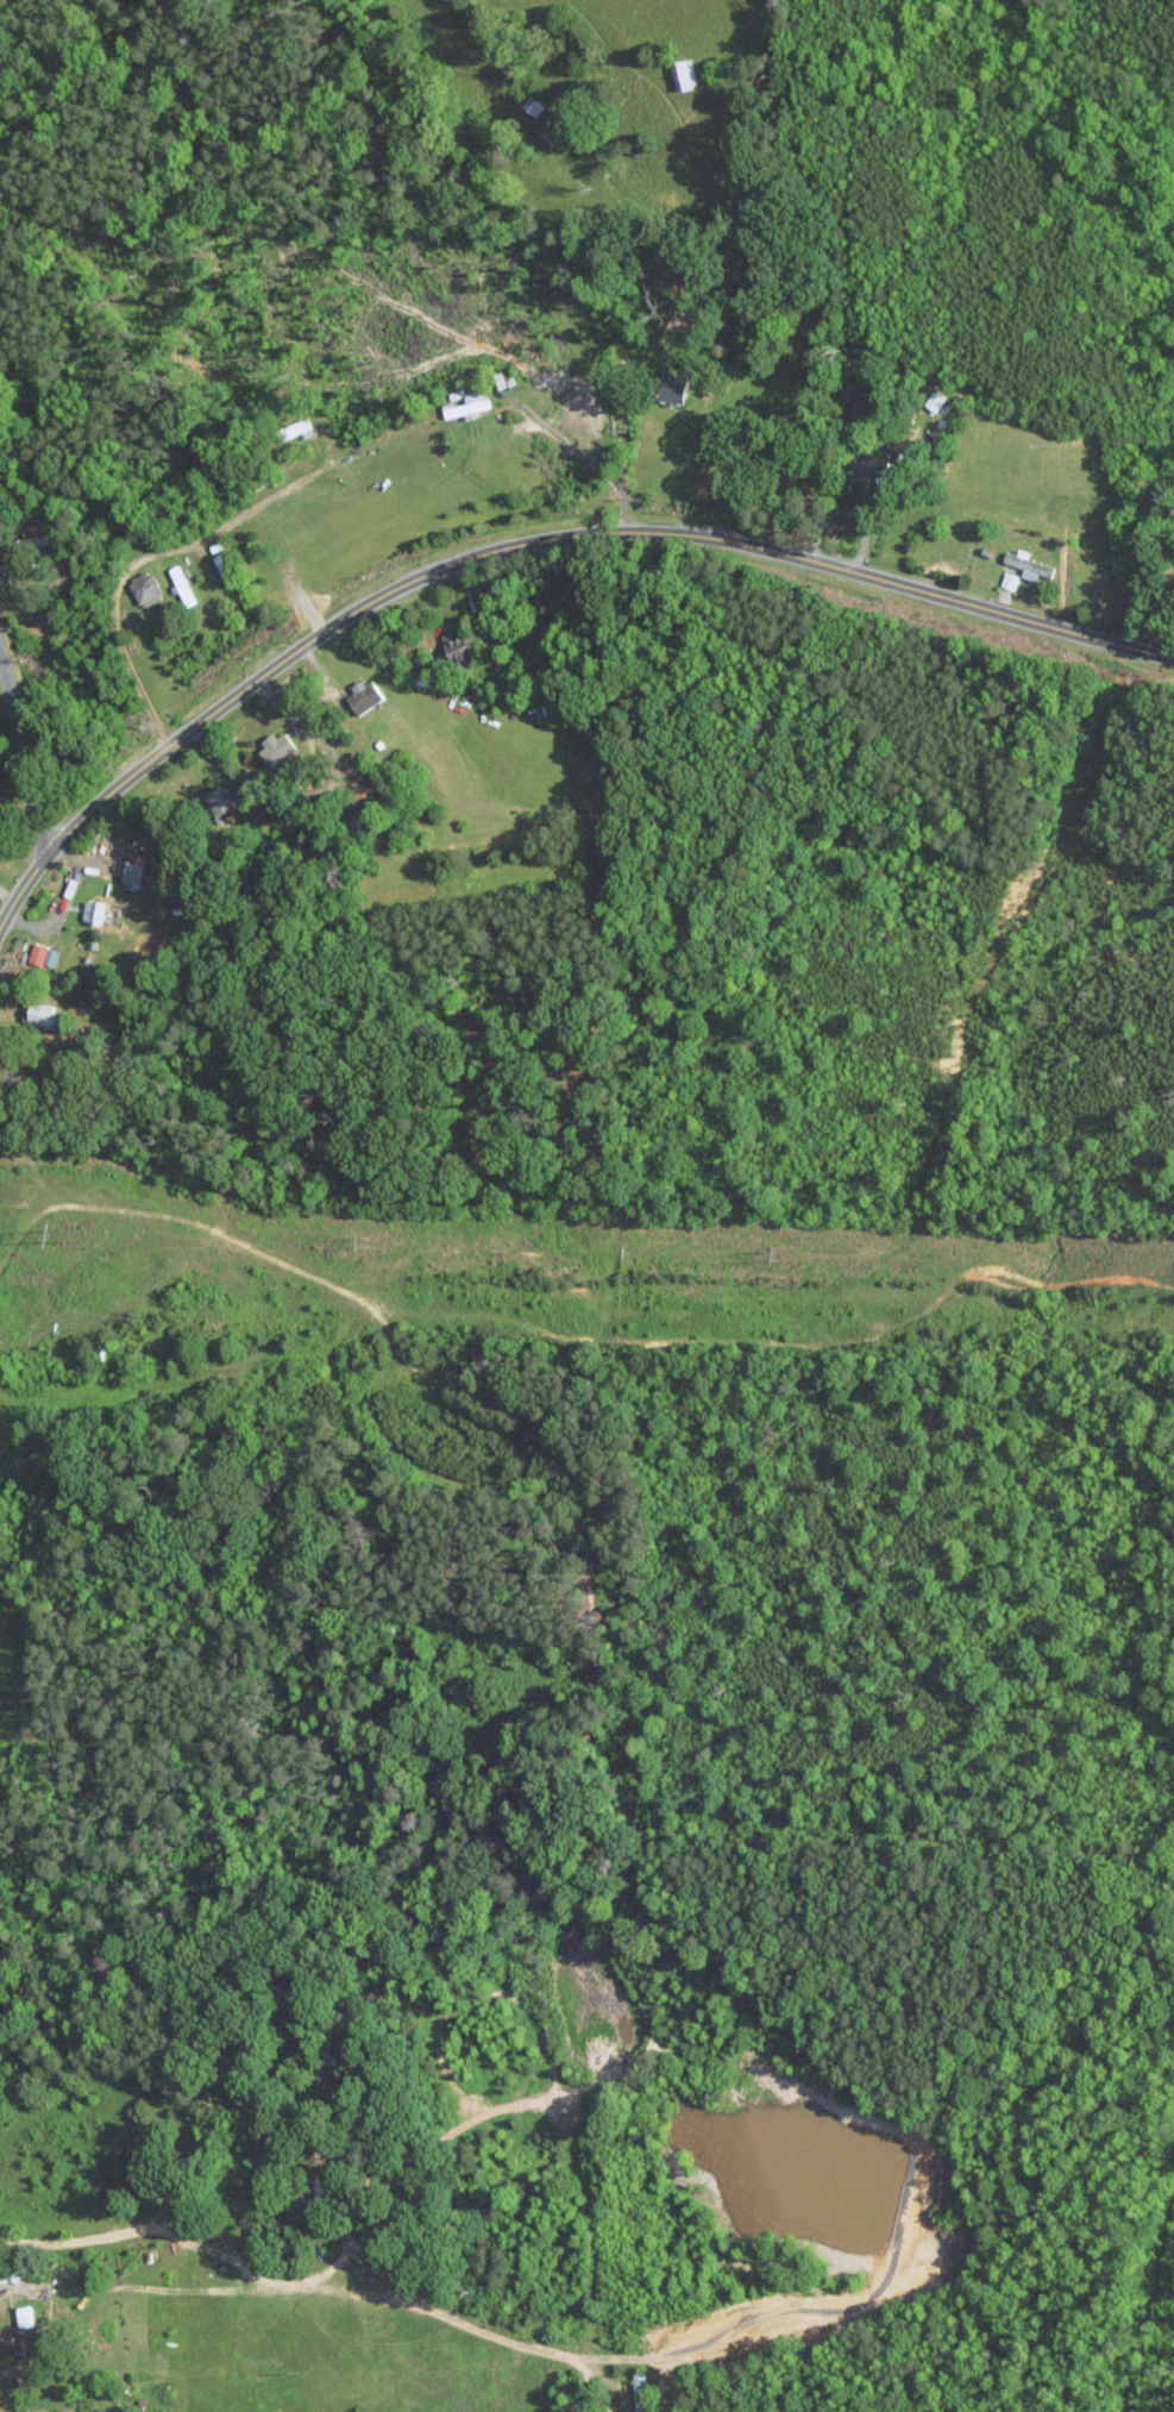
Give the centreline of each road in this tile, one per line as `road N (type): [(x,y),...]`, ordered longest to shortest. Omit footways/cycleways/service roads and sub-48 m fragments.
road 1 (residential): [(1173,658),(756,545),(668,530),(514,545),(407,583),(253,682),(90,813),(18,894),(0,929)]
road 2 (residential): [(0,1579),(67,1566),(297,1559)]
road 3 (residential): [(31,879),(18,708),(0,647)]

